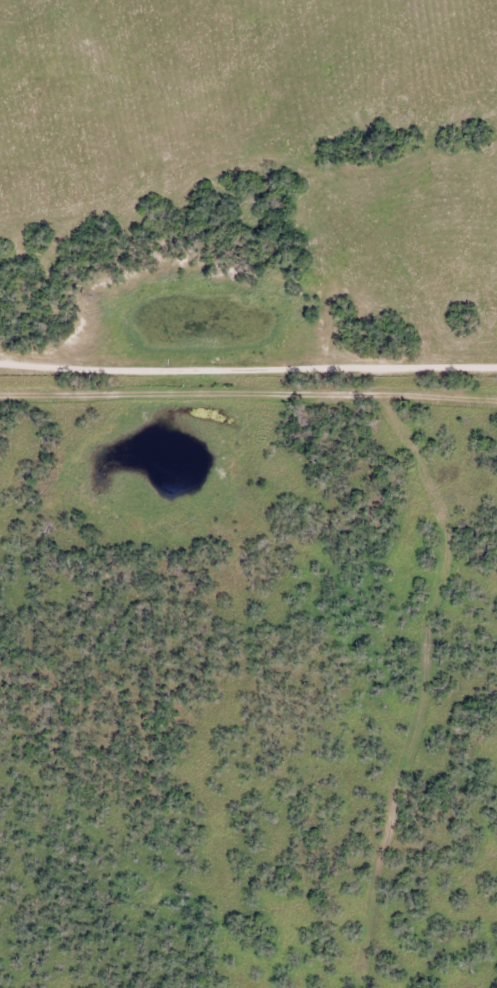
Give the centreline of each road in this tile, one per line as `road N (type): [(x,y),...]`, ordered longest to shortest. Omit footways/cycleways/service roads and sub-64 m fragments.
road 1 (residential): [(496,388),(0,380)]

